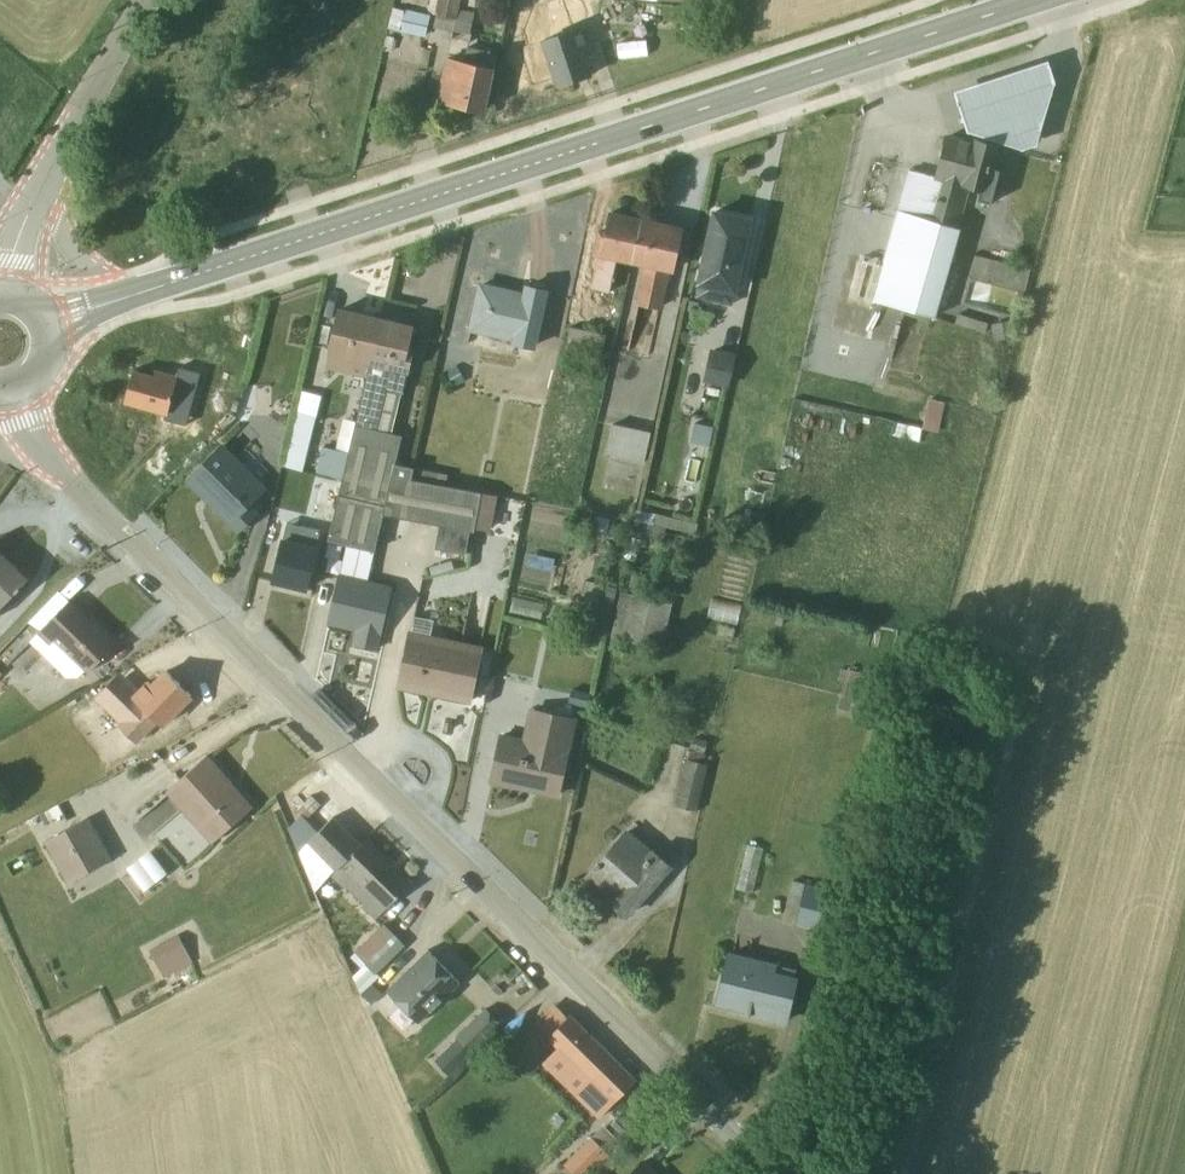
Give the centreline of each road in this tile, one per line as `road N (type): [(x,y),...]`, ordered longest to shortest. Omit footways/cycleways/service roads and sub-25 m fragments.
road 1 (tertiary): [(776,1173),(71,485),(33,433),(17,391)]
road 2 (primary): [(148,292),(1039,0)]
road 3 (unclassified): [(50,175),(153,0)]
road 4 (unclassified): [(148,292),(108,280),(75,253),(53,216),(50,175)]
road 5 (unclassified): [(1,294),(27,211),(50,175)]

